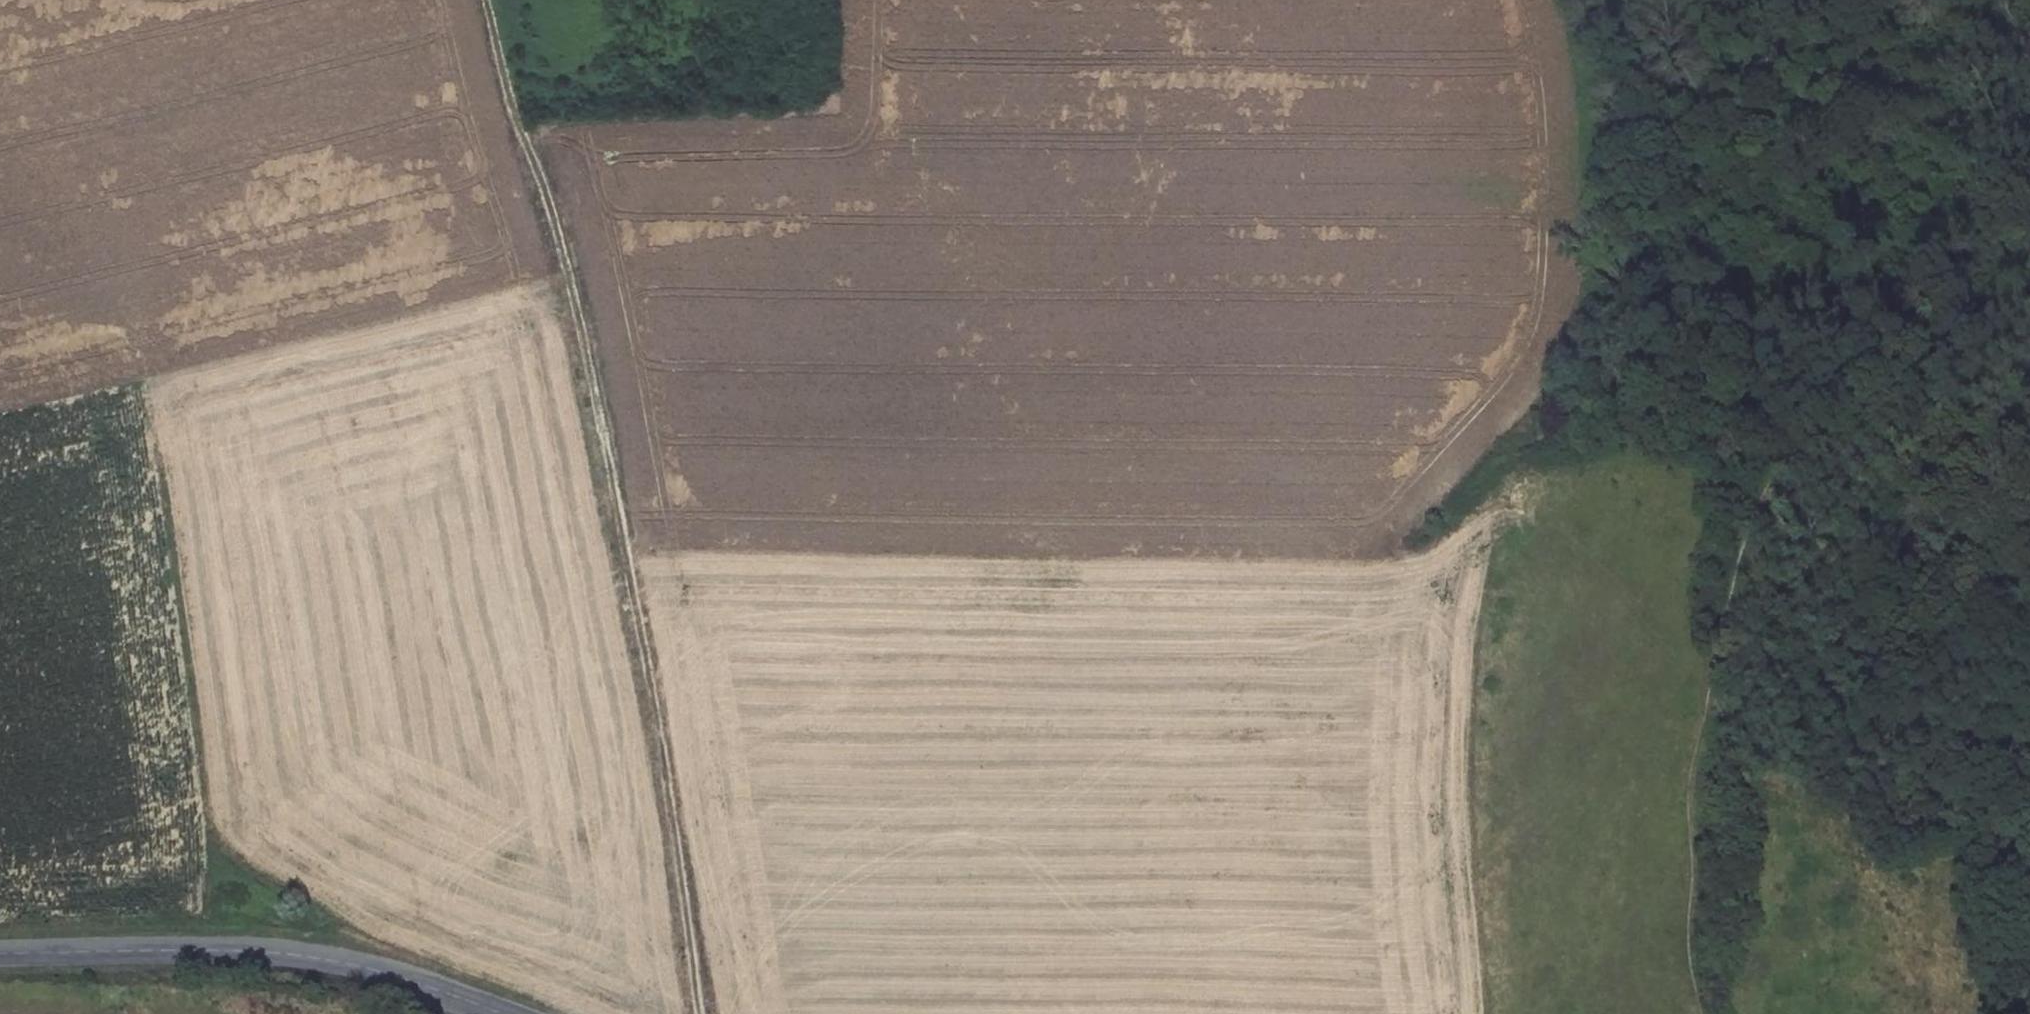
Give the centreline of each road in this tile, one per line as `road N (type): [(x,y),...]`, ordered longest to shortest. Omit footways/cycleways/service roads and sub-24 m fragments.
road 1 (track): [(698,1013),(669,798),(604,447),(552,210),(485,0)]
road 2 (track): [(2029,287),(1786,452),(1752,512),(1705,704)]
road 3 (tertiary): [(504,1013),(342,961),(245,950),(0,954)]

